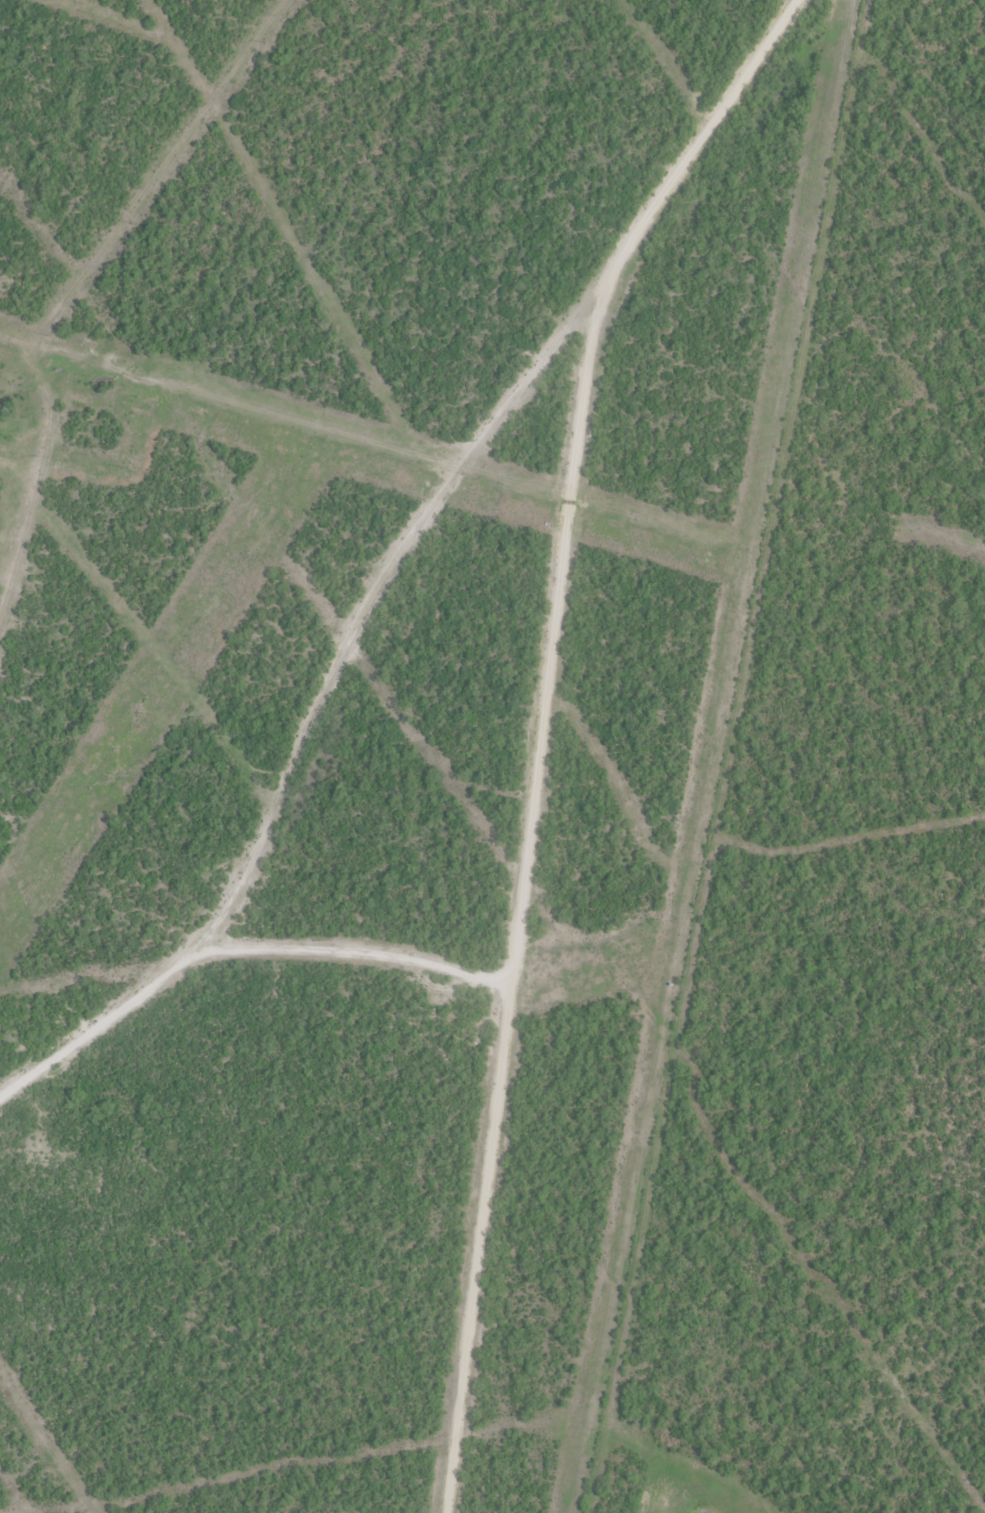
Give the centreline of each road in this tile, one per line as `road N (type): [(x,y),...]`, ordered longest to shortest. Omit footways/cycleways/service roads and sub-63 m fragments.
road 1 (track): [(454,1512),(561,744),(605,496),(615,350)]
road 2 (track): [(615,350),(571,355),(489,457),(242,910),(0,1086)]
road 3 (track): [(615,350),(654,253),(795,0)]
road 4 (track): [(210,933),(528,985)]

